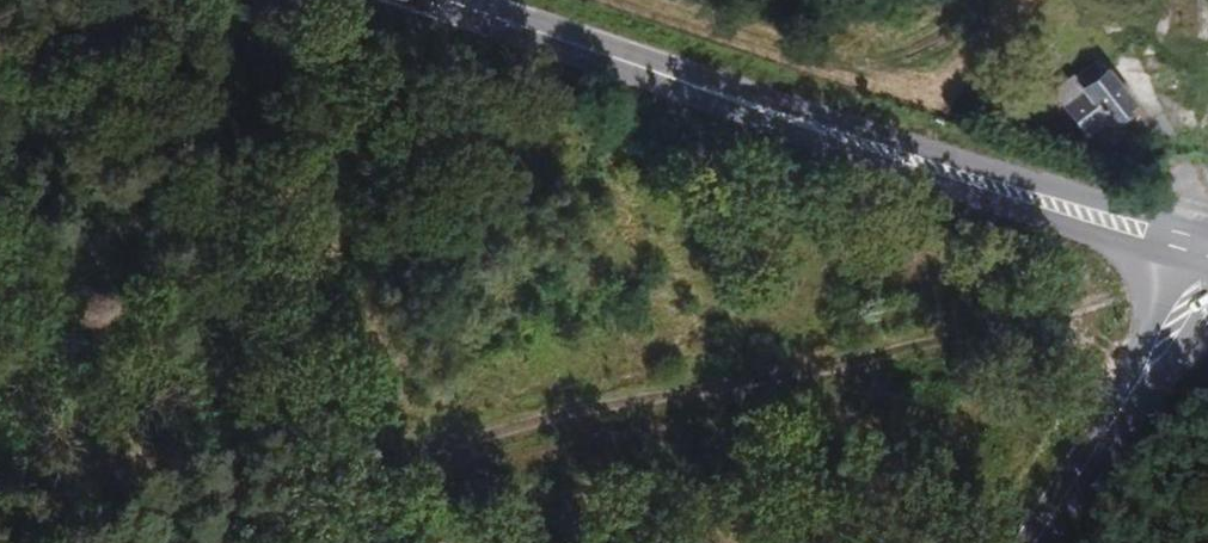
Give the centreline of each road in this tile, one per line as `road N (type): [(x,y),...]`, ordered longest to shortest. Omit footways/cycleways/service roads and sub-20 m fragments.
road 1 (track): [(1207,256),(1003,328),(471,443),(449,486),(453,542)]
road 2 (primary): [(1207,248),(924,166),(448,0)]
road 3 (track): [(975,0),(956,34),(822,57),(656,0)]
road 4 (secondary): [(1029,542),(1207,268)]

